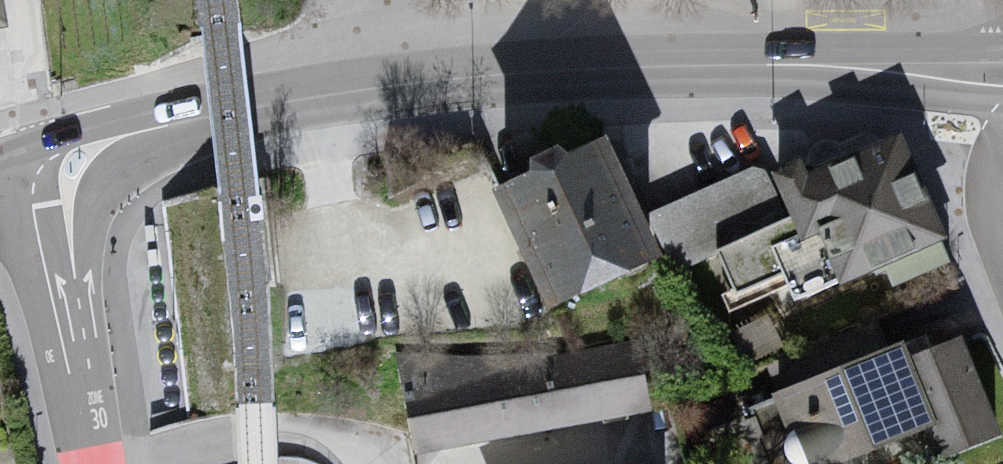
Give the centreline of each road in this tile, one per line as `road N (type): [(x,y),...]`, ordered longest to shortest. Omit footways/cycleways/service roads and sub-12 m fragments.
road 1 (secondary): [(1002,67),(579,71),(422,84),(289,101),(40,153)]
road 2 (secondary): [(97,463),(40,153)]

